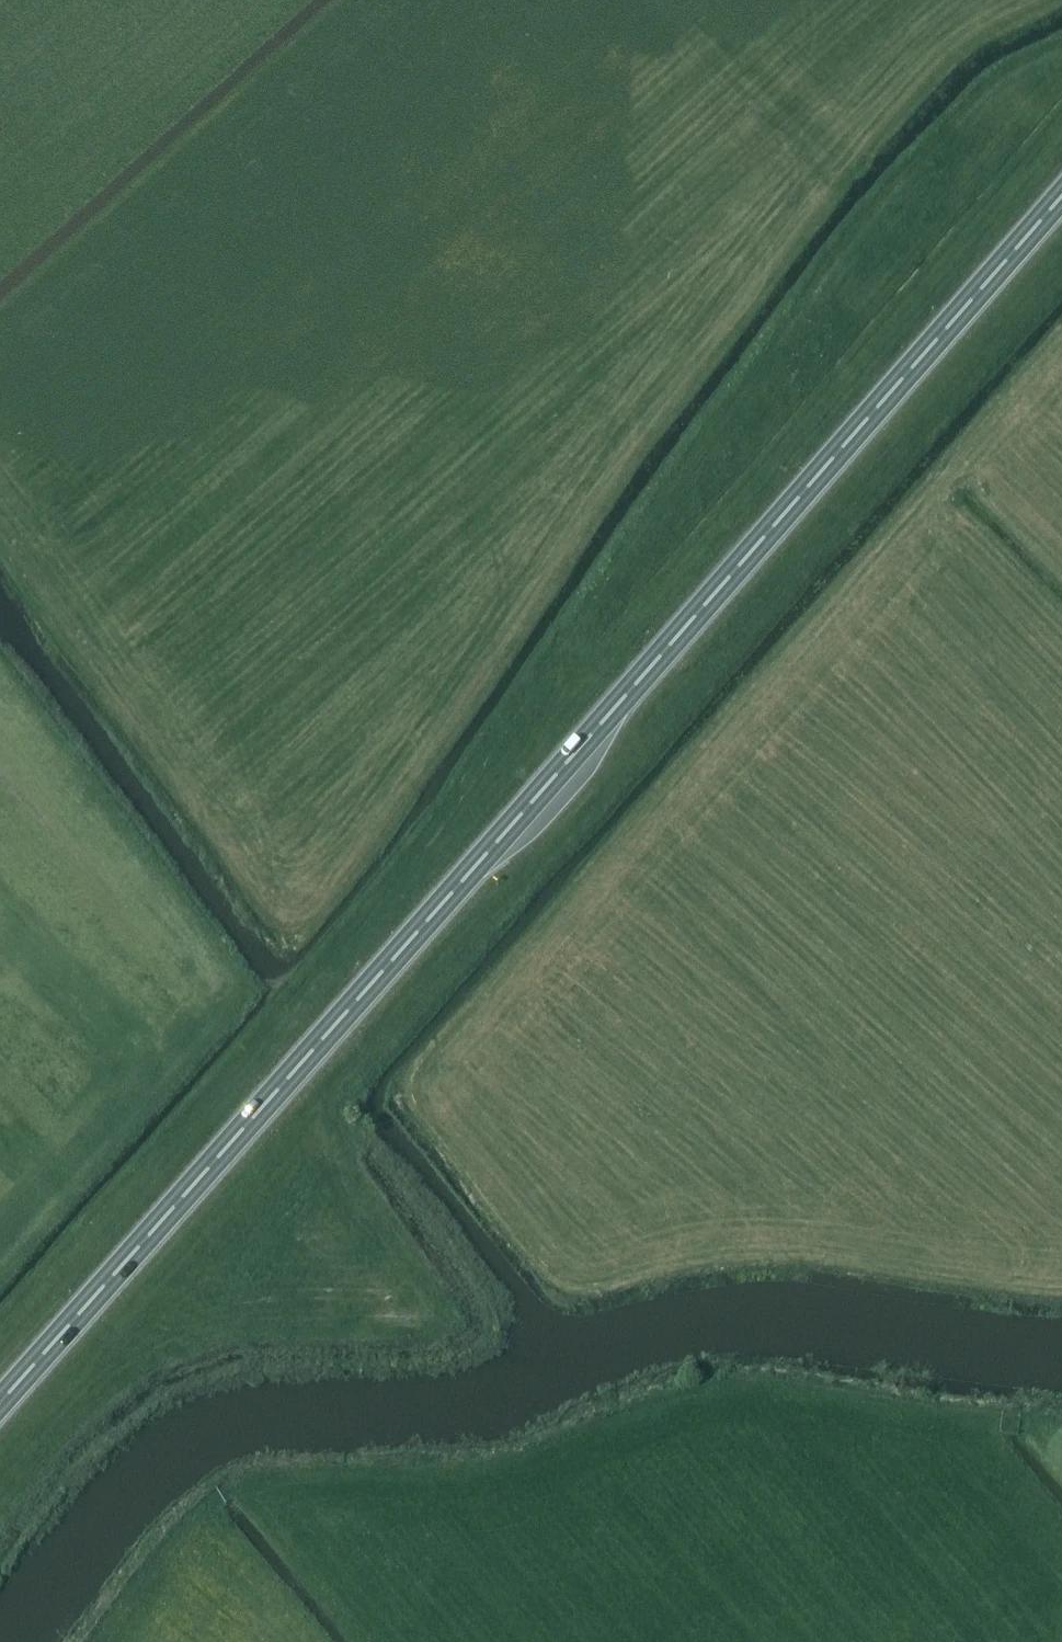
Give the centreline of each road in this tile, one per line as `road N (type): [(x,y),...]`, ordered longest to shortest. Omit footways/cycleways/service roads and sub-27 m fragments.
road 1 (trunk): [(0,1400),(1061,197)]

